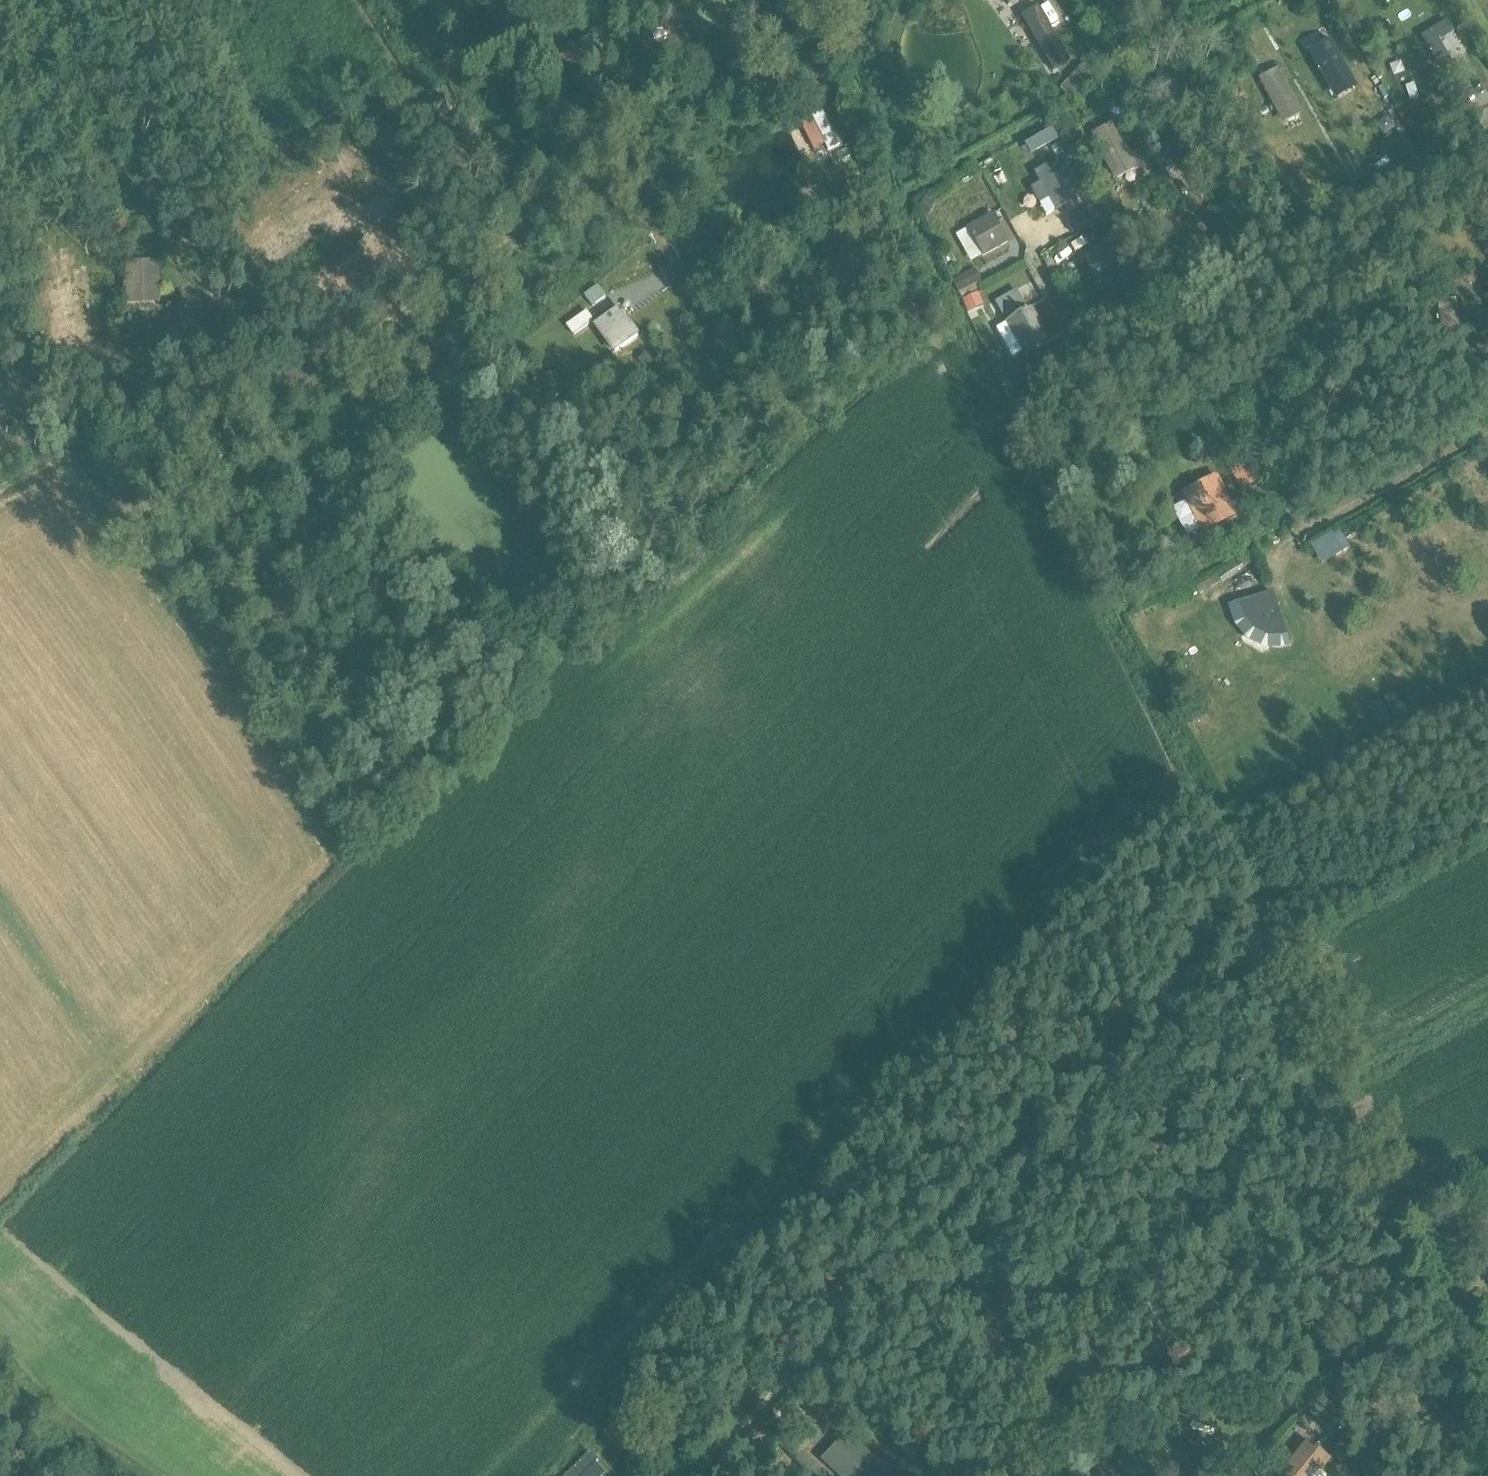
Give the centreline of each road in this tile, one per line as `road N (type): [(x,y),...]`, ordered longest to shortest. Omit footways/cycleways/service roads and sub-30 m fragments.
road 1 (residential): [(769,463),(620,153),(124,520),(82,449),(0,494)]
road 2 (residential): [(1243,907),(695,1475)]
road 3 (residential): [(1243,907),(1405,1286),(1228,1475)]
road 4 (residential): [(1487,130),(1080,358),(1033,266)]
road 5 (residential): [(1487,822),(1368,888),(1319,899),(1269,894),(1243,907)]

